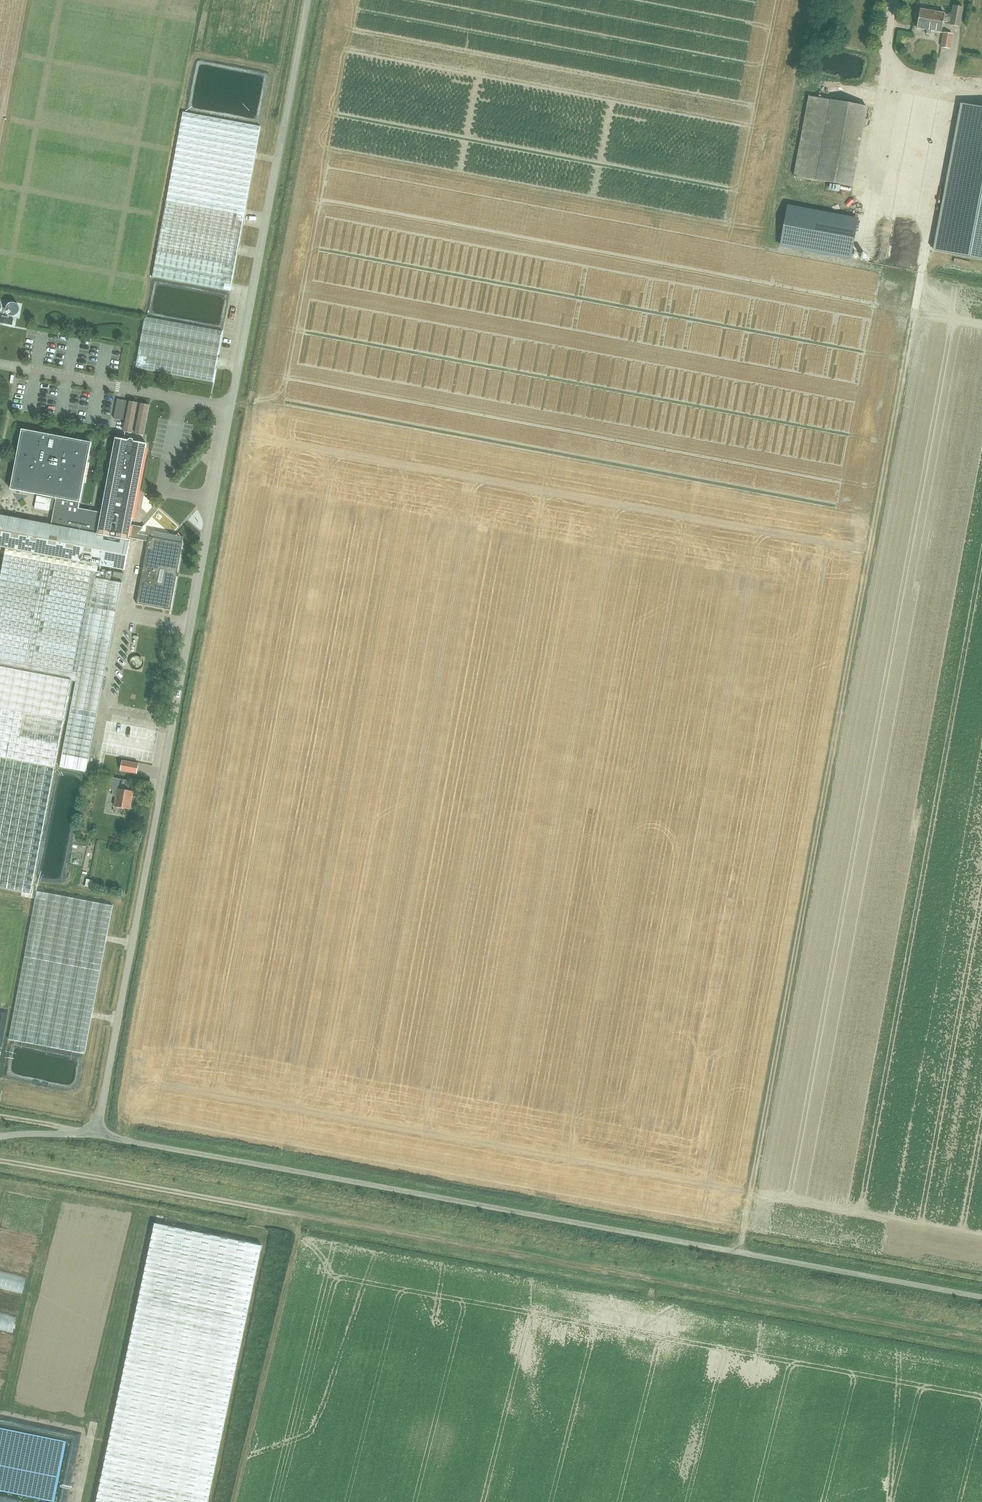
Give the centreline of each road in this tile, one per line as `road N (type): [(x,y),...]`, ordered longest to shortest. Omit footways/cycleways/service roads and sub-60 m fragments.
road 1 (unclassified): [(97,1137),(309,0)]
road 2 (track): [(0,1160),(981,1342)]
road 3 (unclassified): [(981,1300),(97,1137)]

